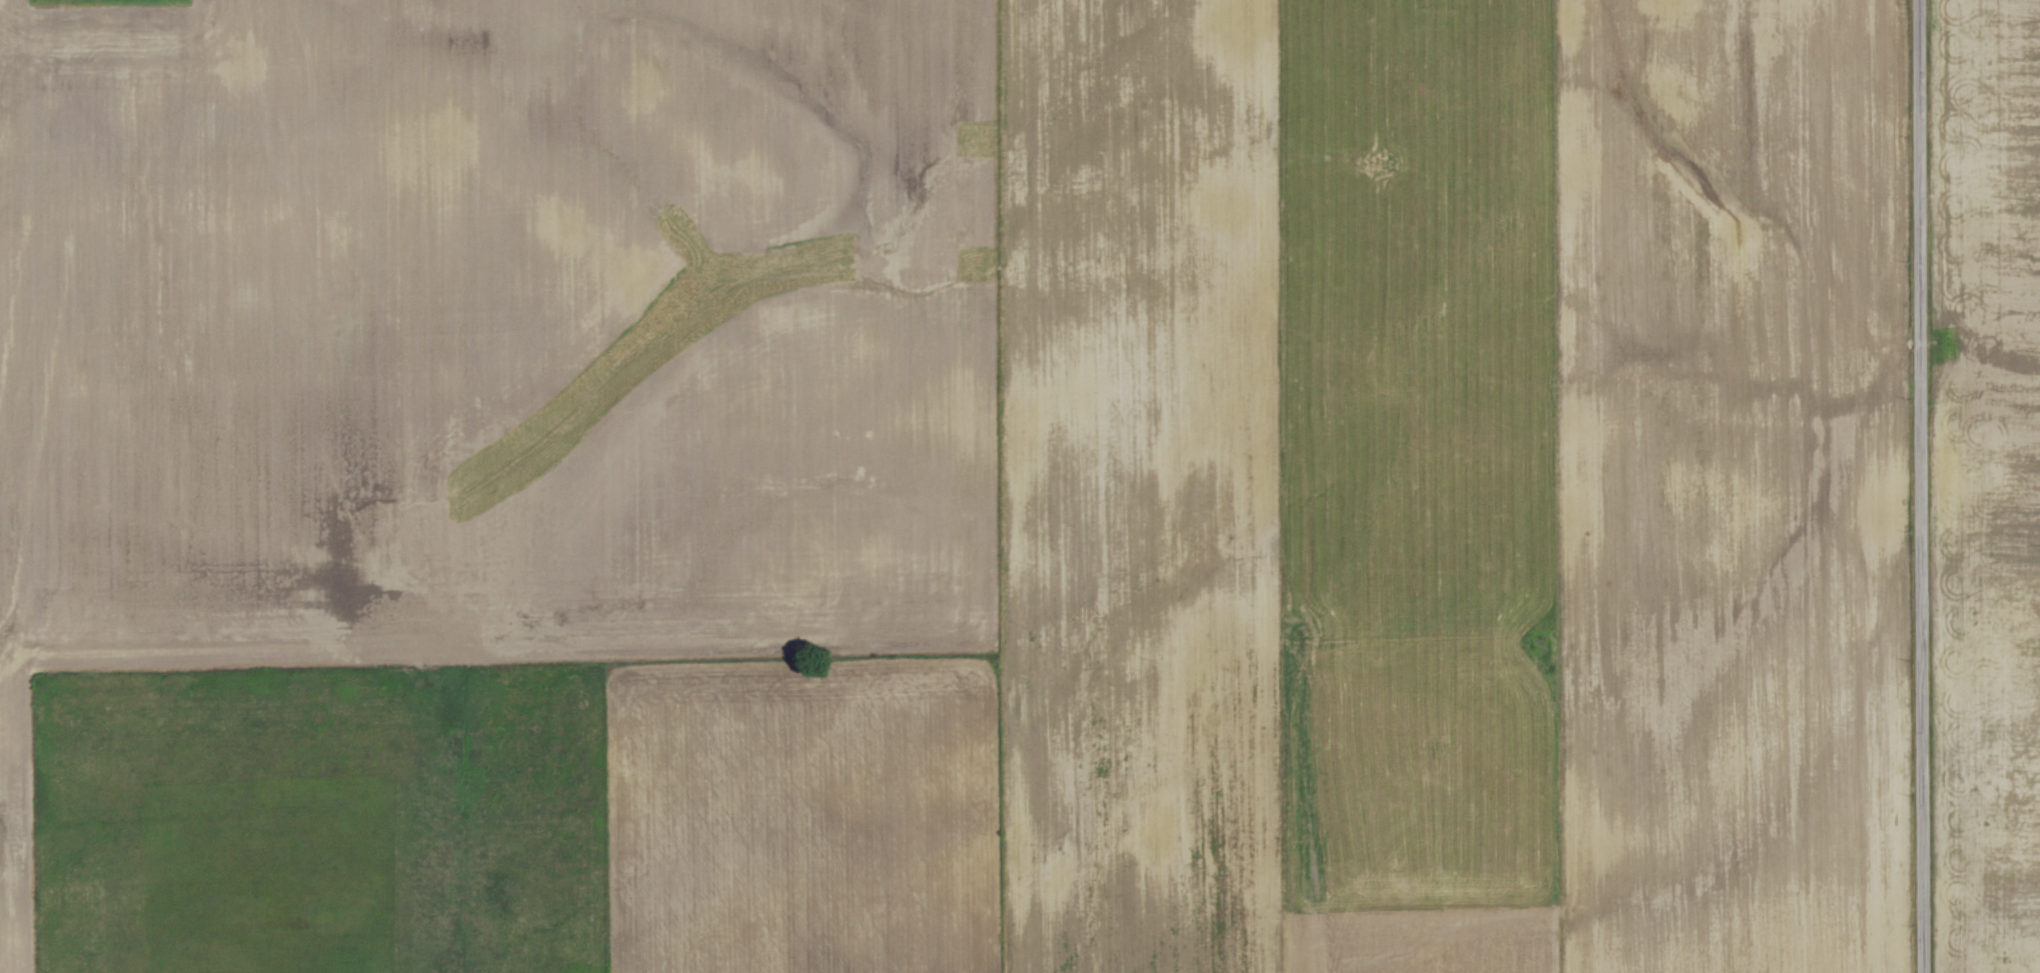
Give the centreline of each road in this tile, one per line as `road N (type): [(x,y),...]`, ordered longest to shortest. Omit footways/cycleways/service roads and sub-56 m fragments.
road 1 (tertiary): [(1925,972),(1923,0)]

